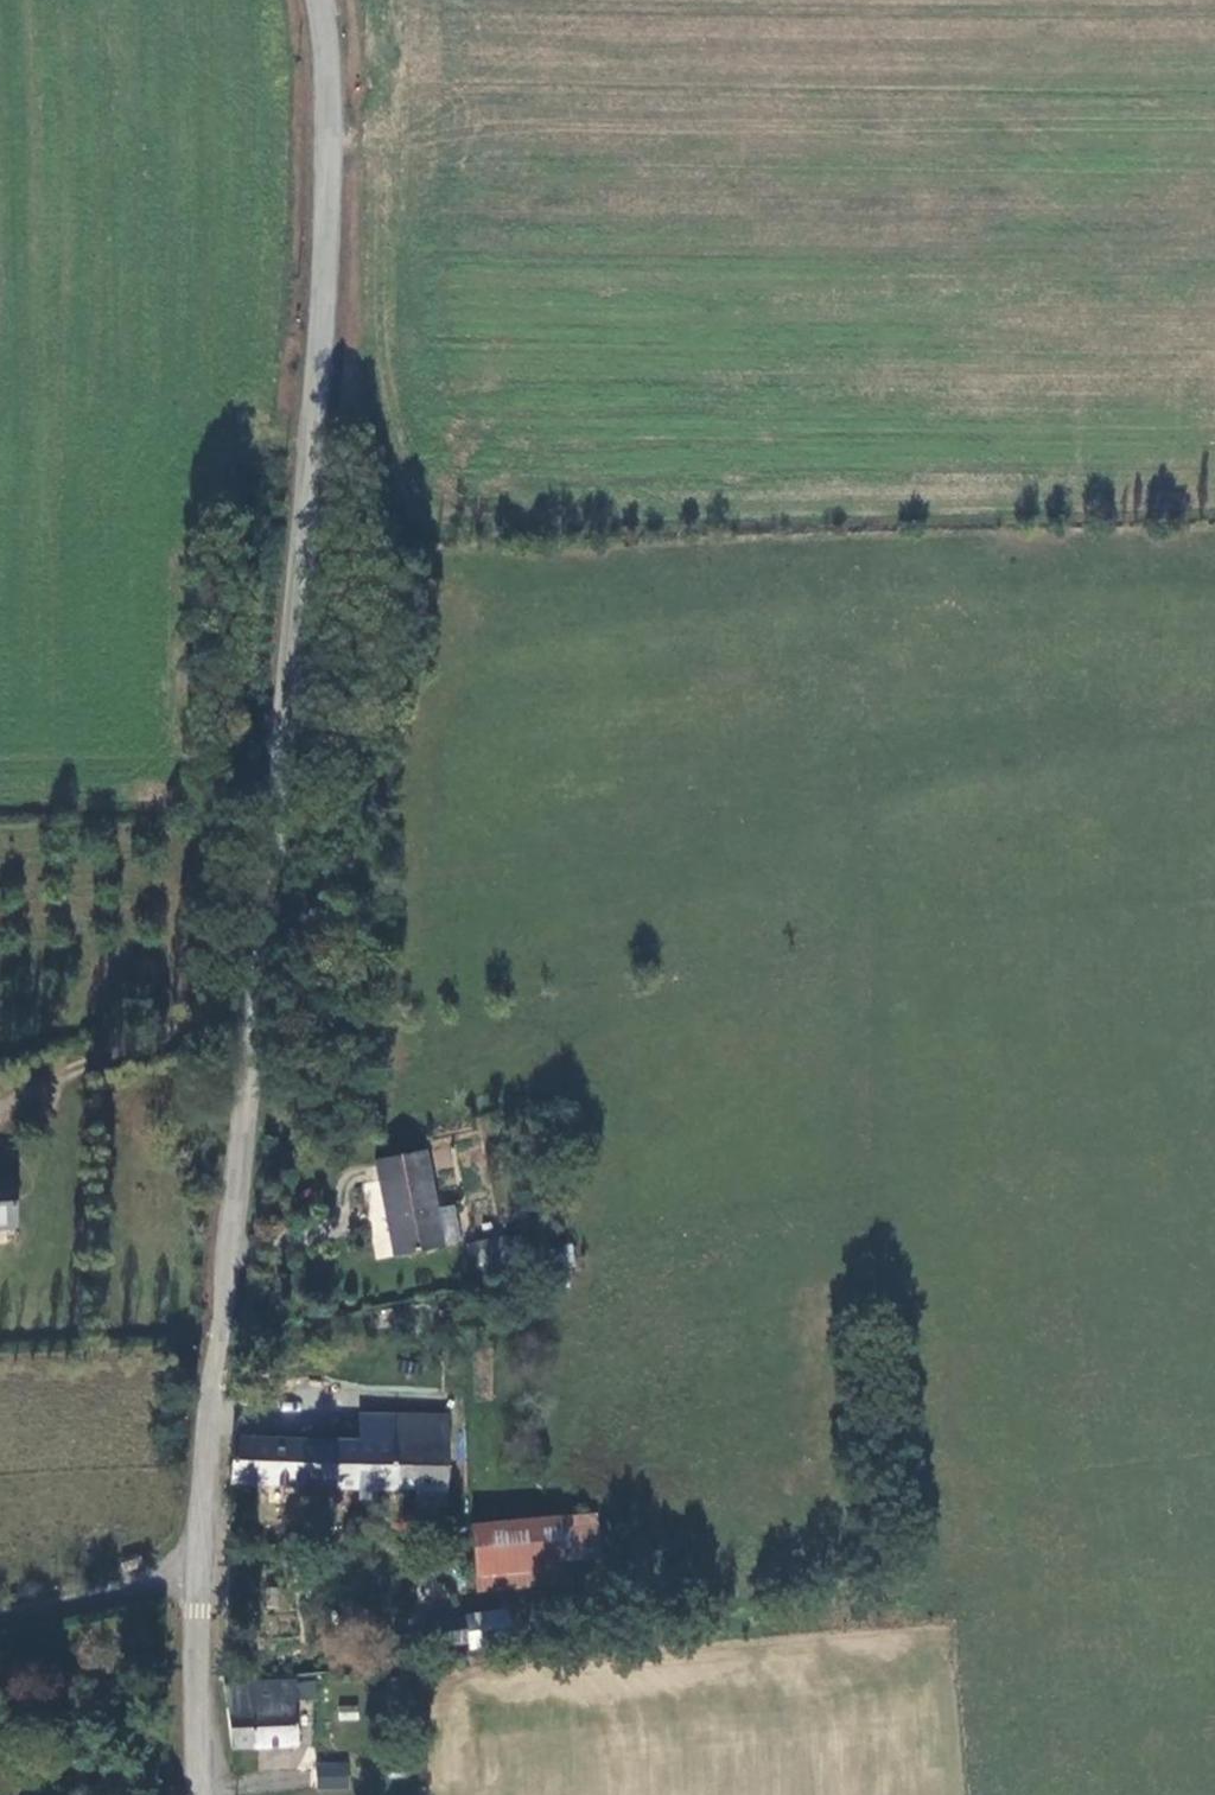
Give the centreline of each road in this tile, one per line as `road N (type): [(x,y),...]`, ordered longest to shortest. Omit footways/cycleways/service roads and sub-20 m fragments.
road 1 (tertiary): [(319,0),(328,181),(321,334),(200,1574)]
road 2 (tertiary): [(200,1574),(201,1794)]
road 3 (unclassified): [(200,1574),(0,1614)]

